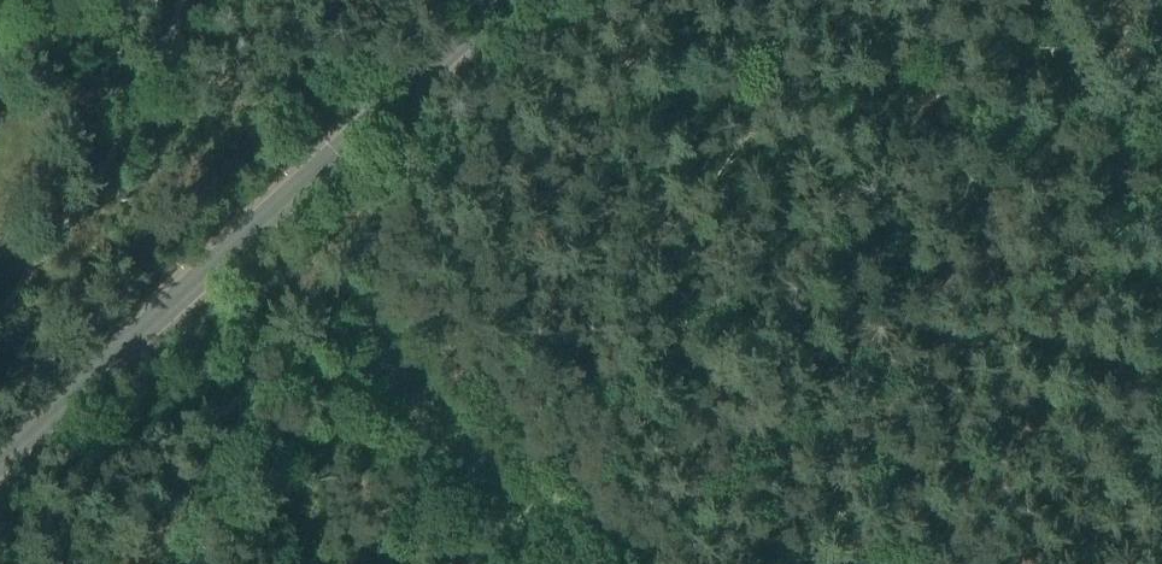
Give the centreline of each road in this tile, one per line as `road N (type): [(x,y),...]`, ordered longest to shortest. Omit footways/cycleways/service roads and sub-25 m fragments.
road 1 (tertiary): [(0,468),(510,0)]

